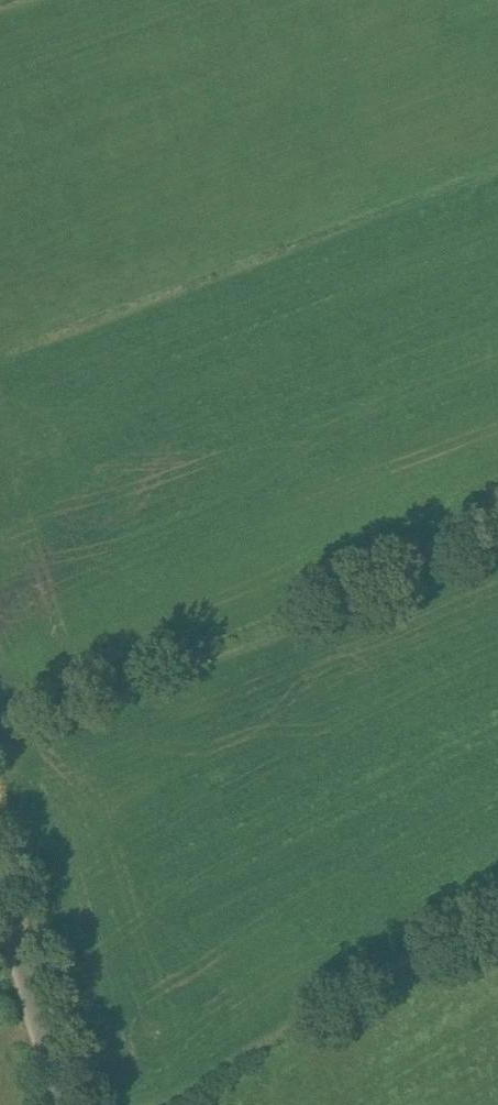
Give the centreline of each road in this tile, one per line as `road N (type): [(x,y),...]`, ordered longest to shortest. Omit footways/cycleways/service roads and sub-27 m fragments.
road 1 (unclassified): [(62,1104),(0,892)]

